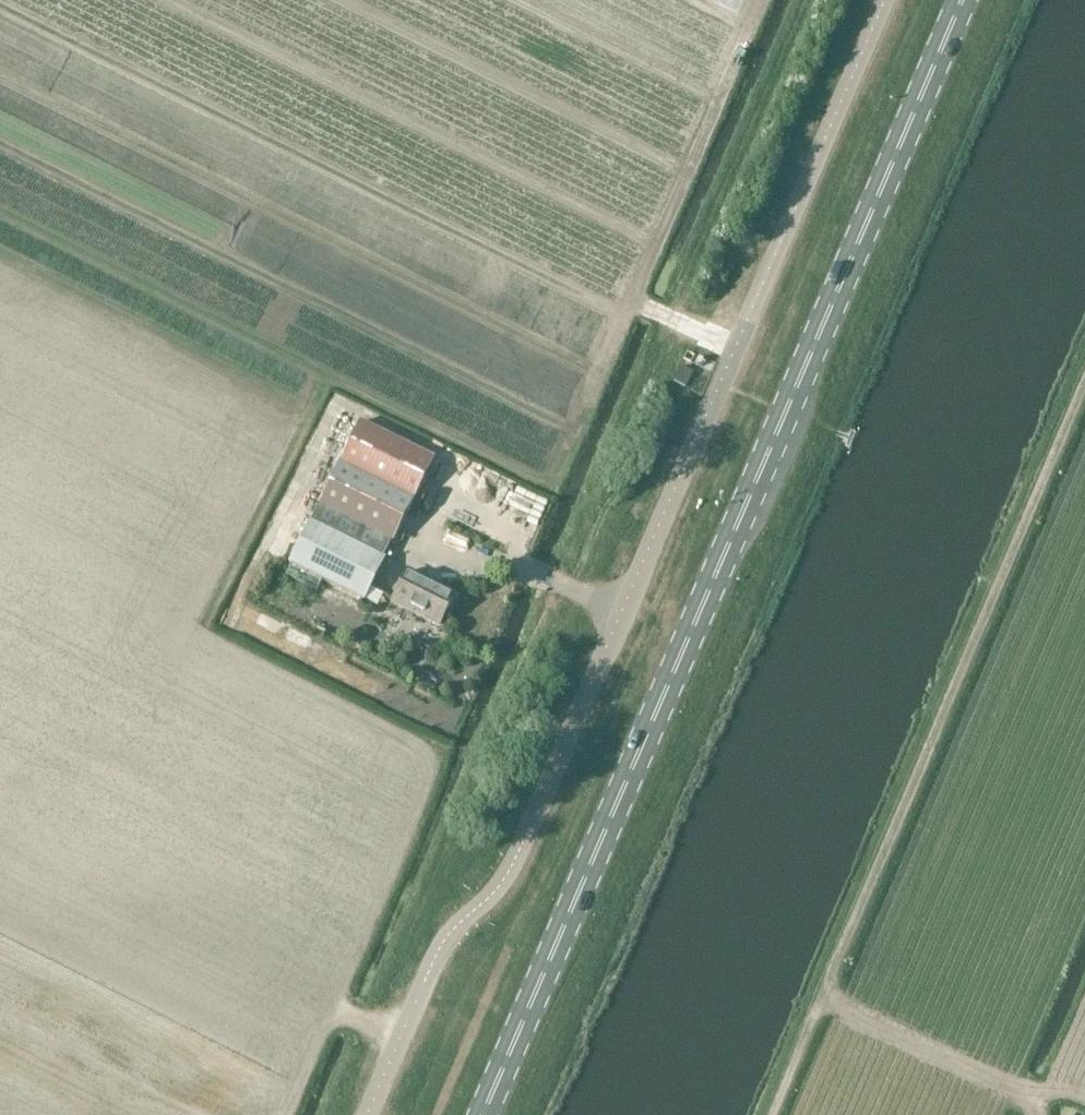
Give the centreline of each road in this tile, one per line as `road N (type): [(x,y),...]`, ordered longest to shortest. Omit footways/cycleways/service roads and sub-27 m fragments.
road 1 (unclassified): [(886,0),(517,857),(496,892),(442,947),(368,1114)]
road 2 (primary): [(483,1114),(963,0)]
road 3 (track): [(734,349),(636,304),(551,489),(319,375),(194,615)]
road 4 (track): [(771,1114),(818,996),(818,977),(1084,384)]
road 5 (track): [(636,304),(30,0)]
road 6 (track): [(400,1040),(331,1007),(439,753)]
road 7 (track): [(760,0),(638,281),(636,304)]

